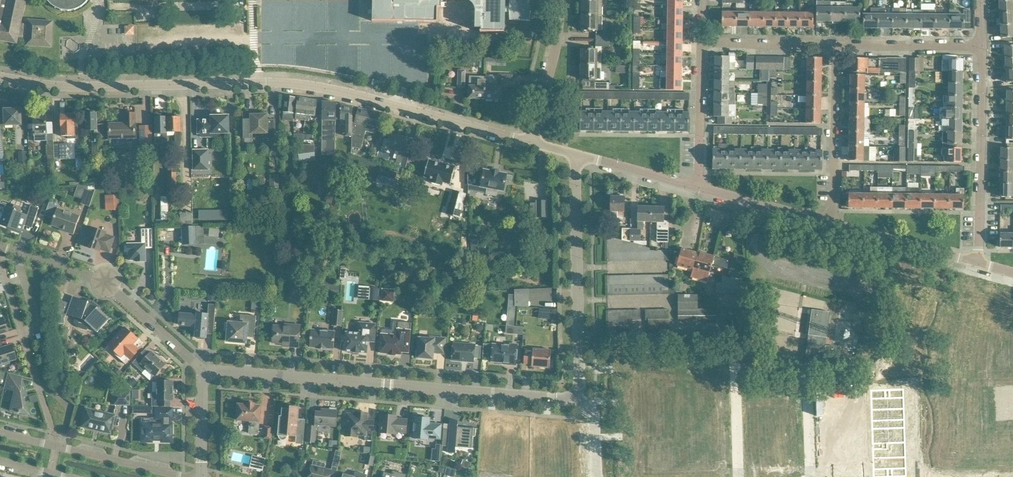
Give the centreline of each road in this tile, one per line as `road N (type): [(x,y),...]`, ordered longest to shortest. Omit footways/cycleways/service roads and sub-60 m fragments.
road 1 (unclassified): [(533,145),(284,81),(91,88),(0,77)]
road 2 (residential): [(205,370),(576,394)]
road 3 (residential): [(576,394),(576,158)]
road 4 (residential): [(205,370),(115,289),(16,252)]
road 5 (residential): [(978,267),(982,45)]
road 6 (residential): [(189,476),(0,433)]
road 7 (unclassified): [(891,244),(882,273),(863,281),(781,260),(770,238),(771,209)]
road 8 (residential): [(832,228),(836,45)]
road 9 (unclassified): [(533,145),(560,0)]
road 10 (residential): [(836,45),(982,45)]
road 11 (residential): [(699,191),(701,46)]
road 12 (residential): [(701,46),(836,45)]
road 13 (unclassified): [(699,191),(576,158)]

